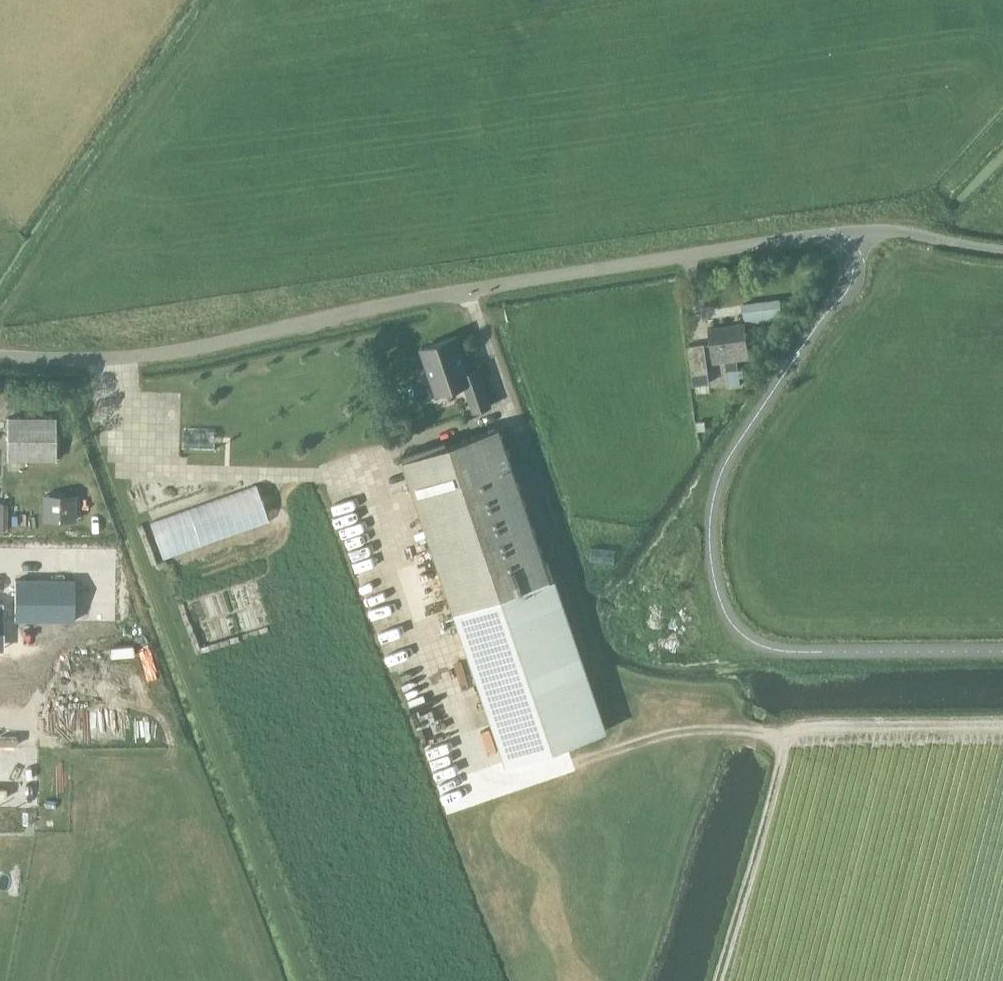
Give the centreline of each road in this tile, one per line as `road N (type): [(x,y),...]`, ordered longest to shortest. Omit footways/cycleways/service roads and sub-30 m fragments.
road 1 (unclassified): [(0,360),(180,355),(356,310),(827,238)]

